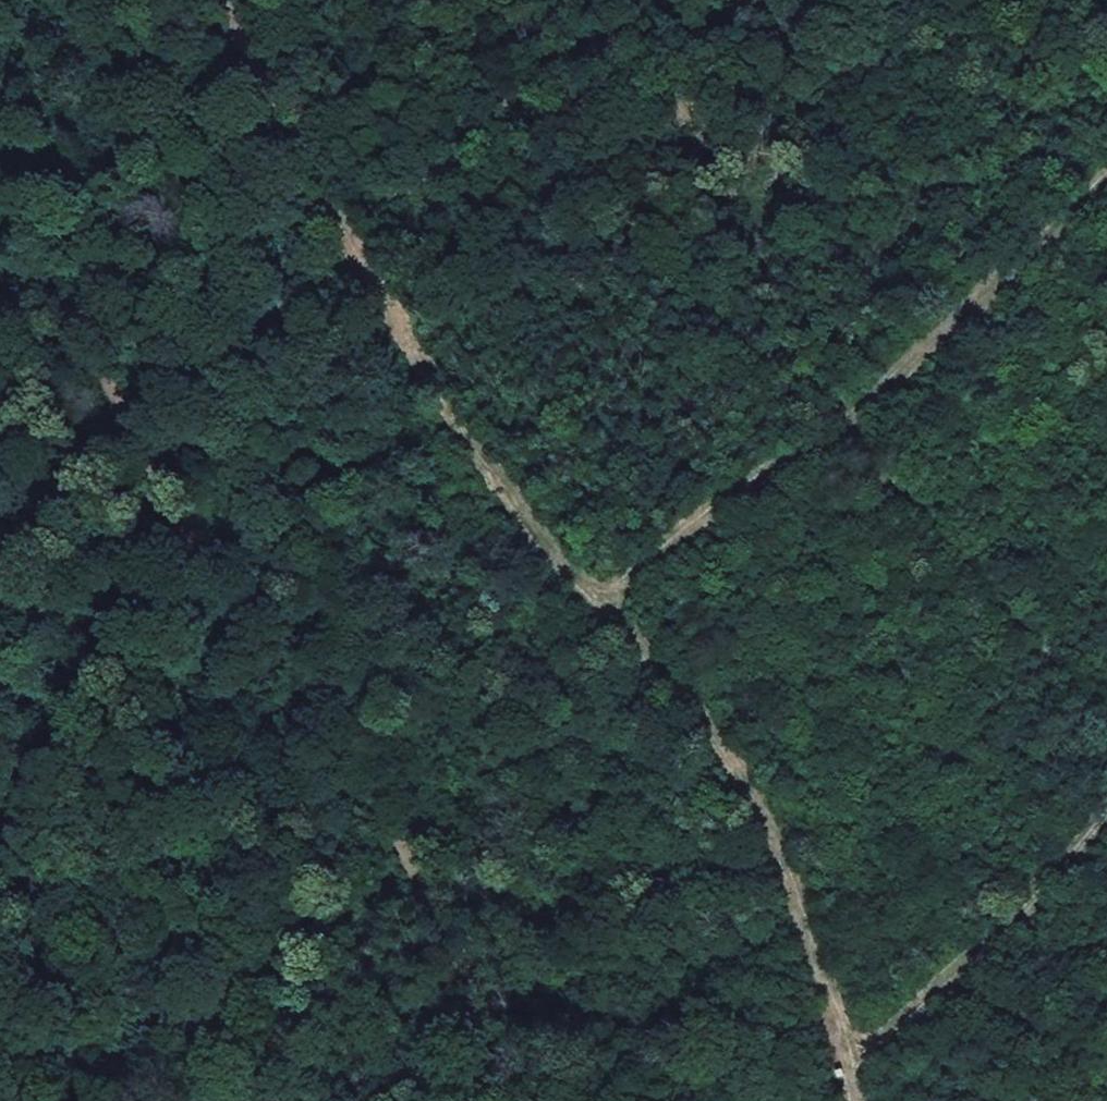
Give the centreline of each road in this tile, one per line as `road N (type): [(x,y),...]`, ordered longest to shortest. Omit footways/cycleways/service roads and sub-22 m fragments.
road 1 (track): [(226,0),(253,70),(453,448),(588,603),(712,698),(842,1047)]
road 2 (track): [(562,1100),(271,587),(0,58)]
road 3 (track): [(1106,172),(588,603)]
road 4 (track): [(1106,808),(842,1047)]

